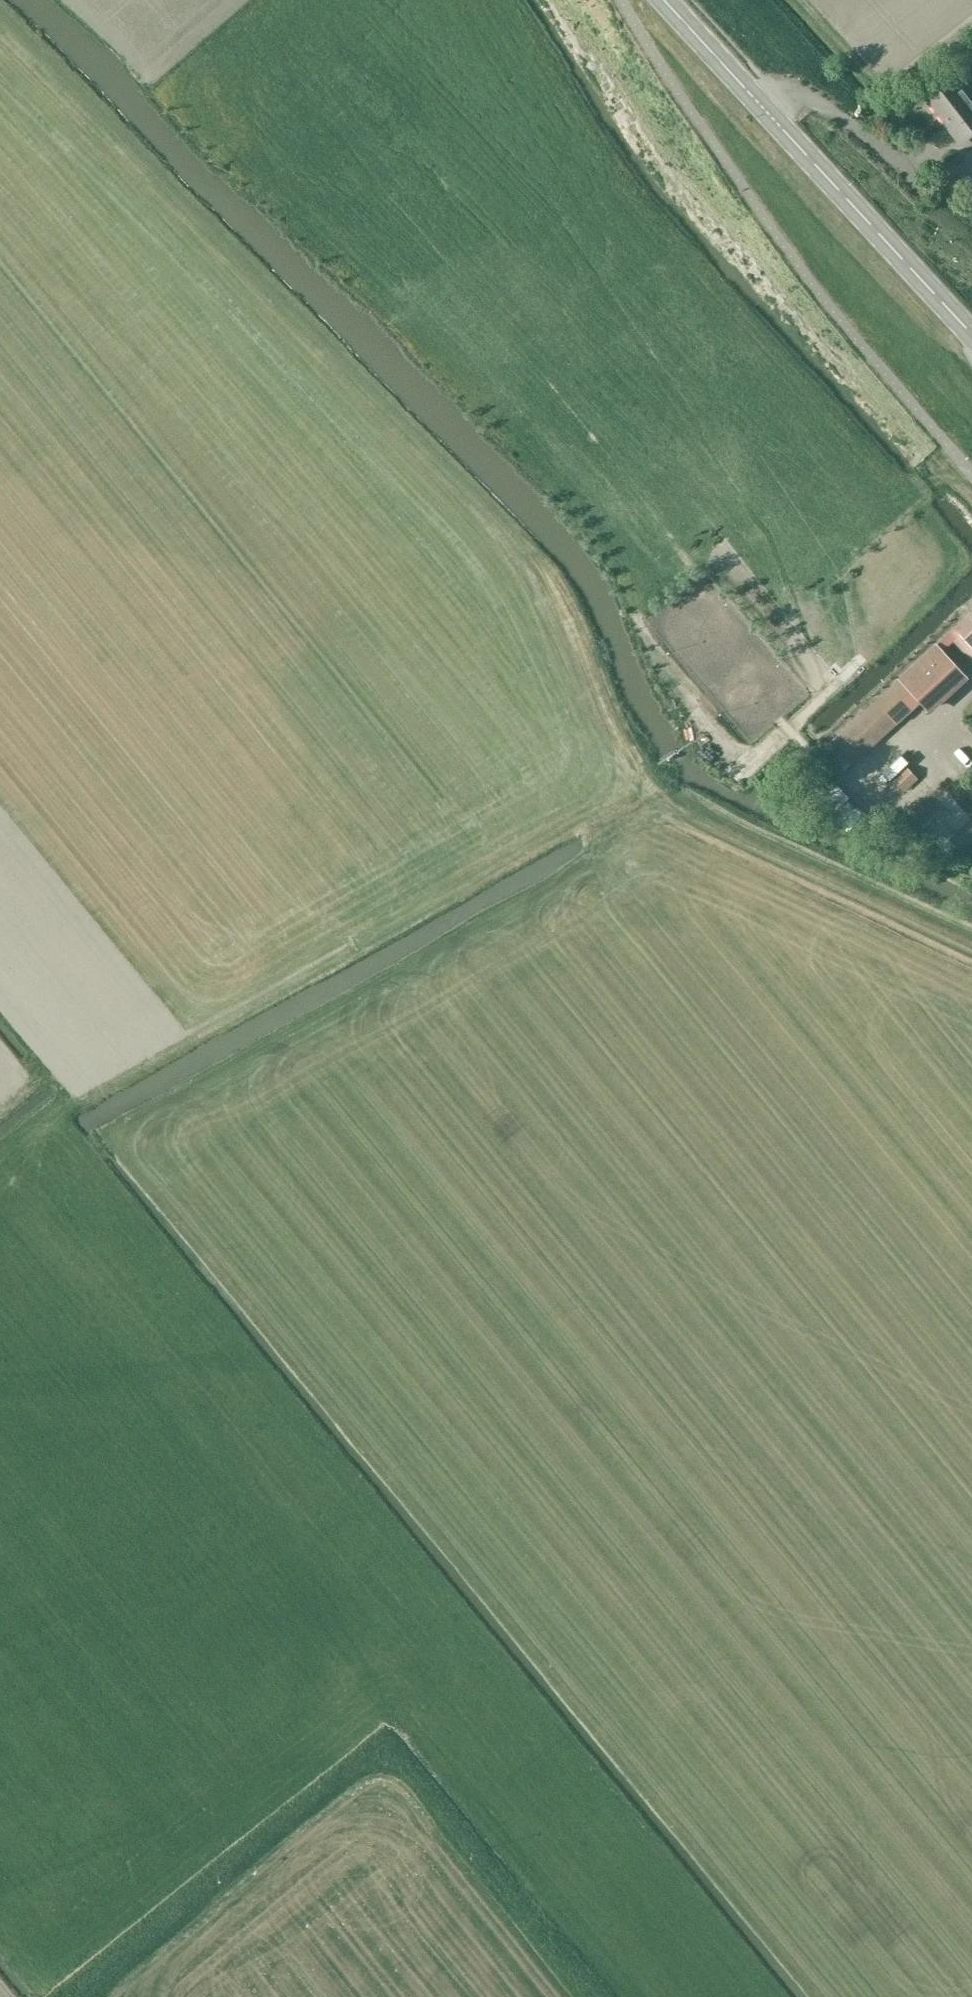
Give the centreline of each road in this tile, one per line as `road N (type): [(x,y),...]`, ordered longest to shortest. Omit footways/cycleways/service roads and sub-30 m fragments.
road 1 (tertiary): [(664,0),(971,334)]

